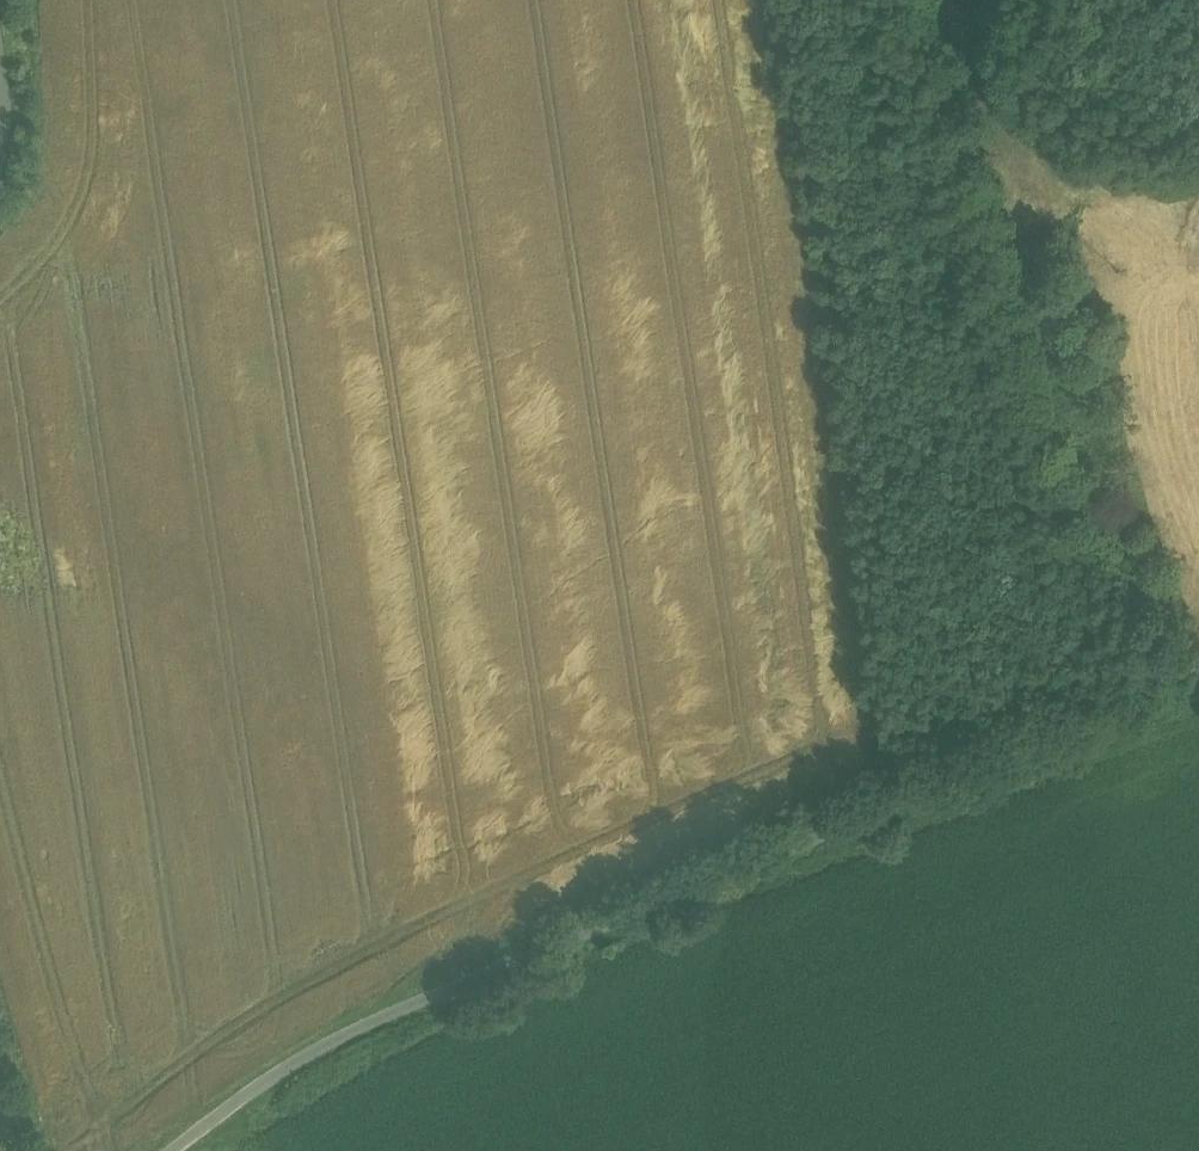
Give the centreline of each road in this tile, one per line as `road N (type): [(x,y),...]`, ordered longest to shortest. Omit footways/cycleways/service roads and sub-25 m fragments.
road 1 (unclassified): [(1198,699),(732,861),(427,999),(235,1108),(182,1150)]

